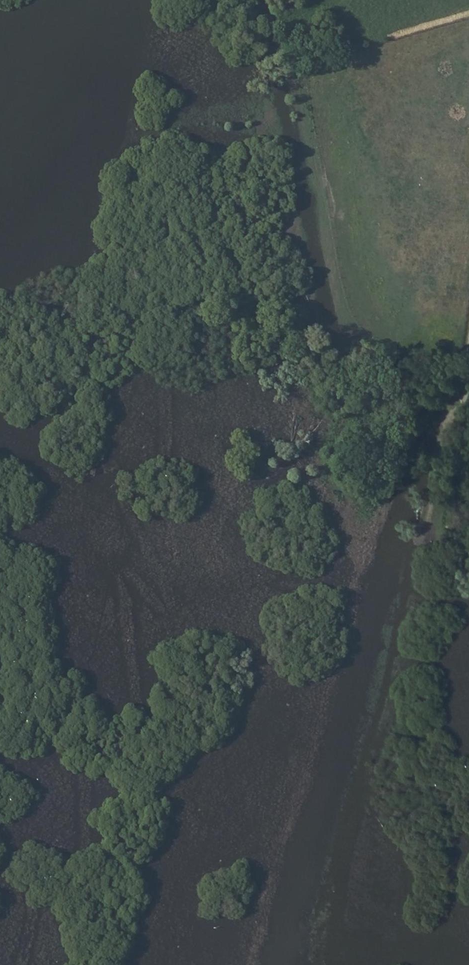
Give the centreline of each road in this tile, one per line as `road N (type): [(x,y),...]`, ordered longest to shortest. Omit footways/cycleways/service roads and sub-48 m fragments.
road 1 (track): [(468,392),(447,424),(425,534)]

